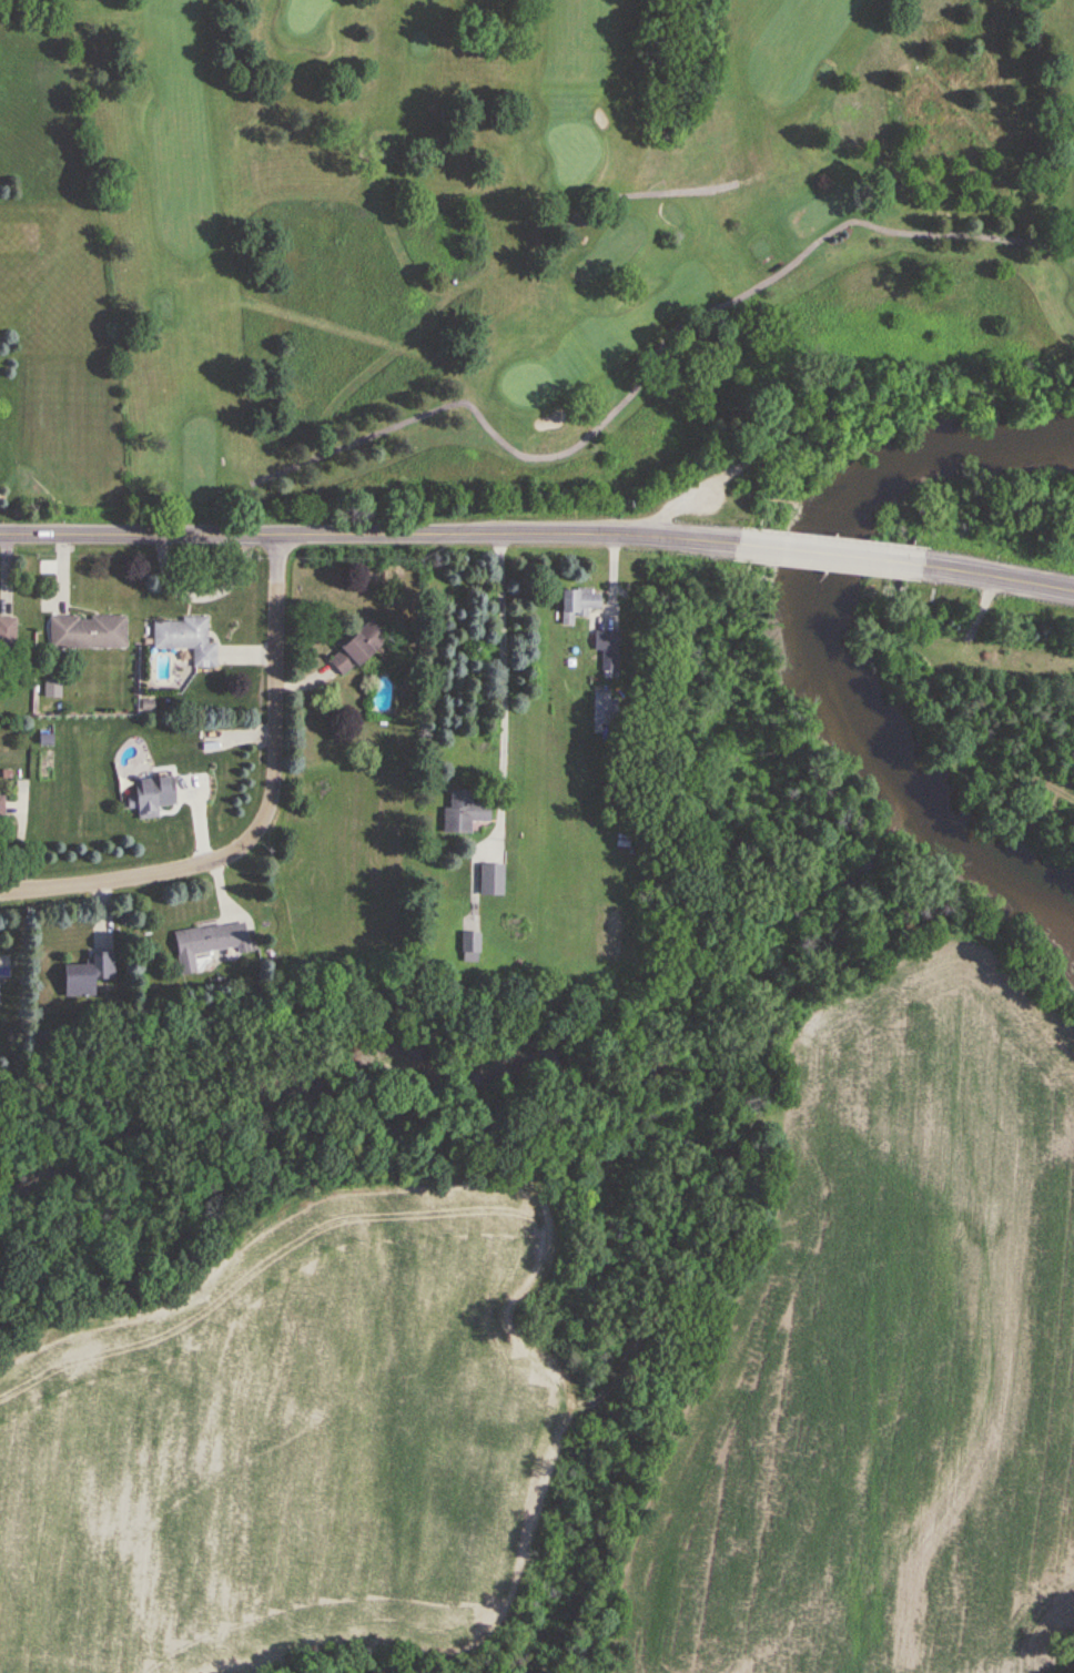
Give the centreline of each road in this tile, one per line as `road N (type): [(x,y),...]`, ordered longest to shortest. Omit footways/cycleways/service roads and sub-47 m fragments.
road 1 (tertiary): [(0,534),(499,533),(748,545)]
road 2 (residential): [(0,892),(203,866),(254,840),(280,769),(286,537)]
road 3 (tertiary): [(909,561),(1073,592)]
road 4 (tertiary): [(748,545),(909,561)]

